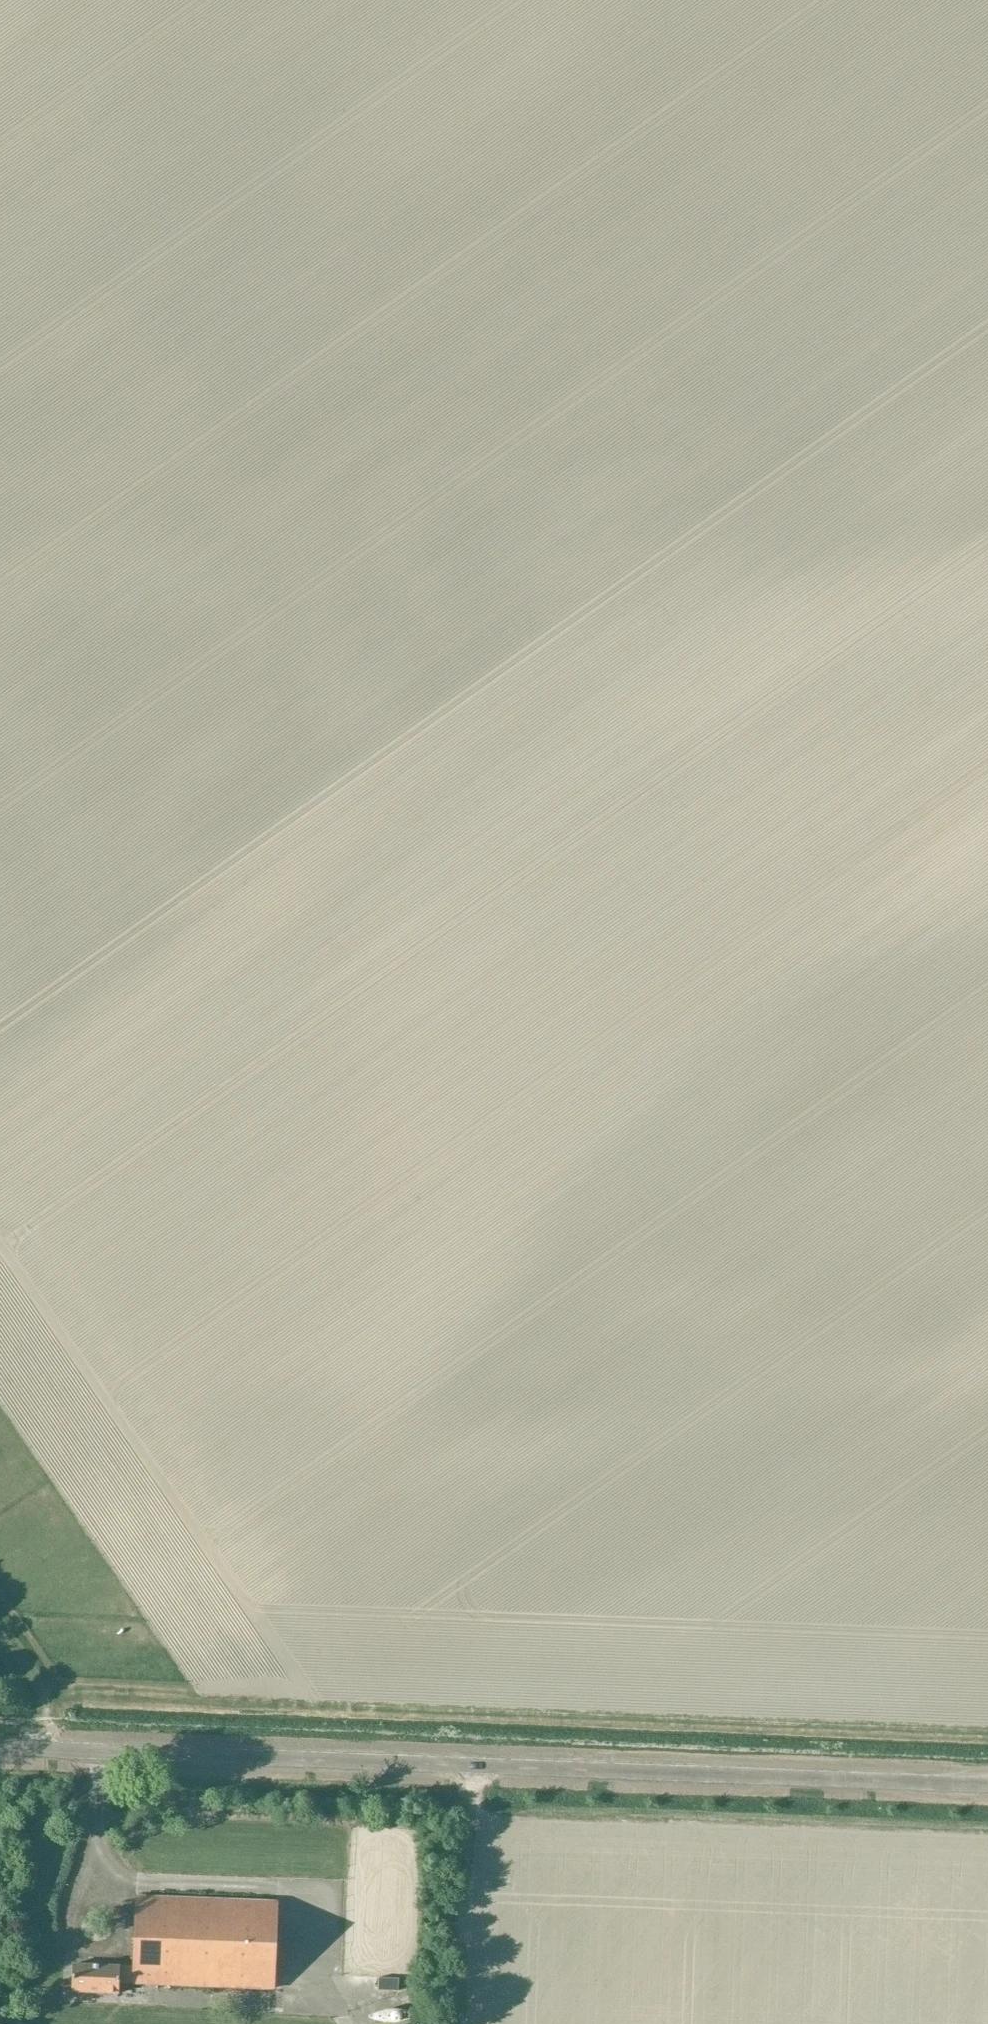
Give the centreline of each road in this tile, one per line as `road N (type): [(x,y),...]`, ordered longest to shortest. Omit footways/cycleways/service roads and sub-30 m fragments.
road 1 (unclassified): [(987,1788),(0,1750)]

